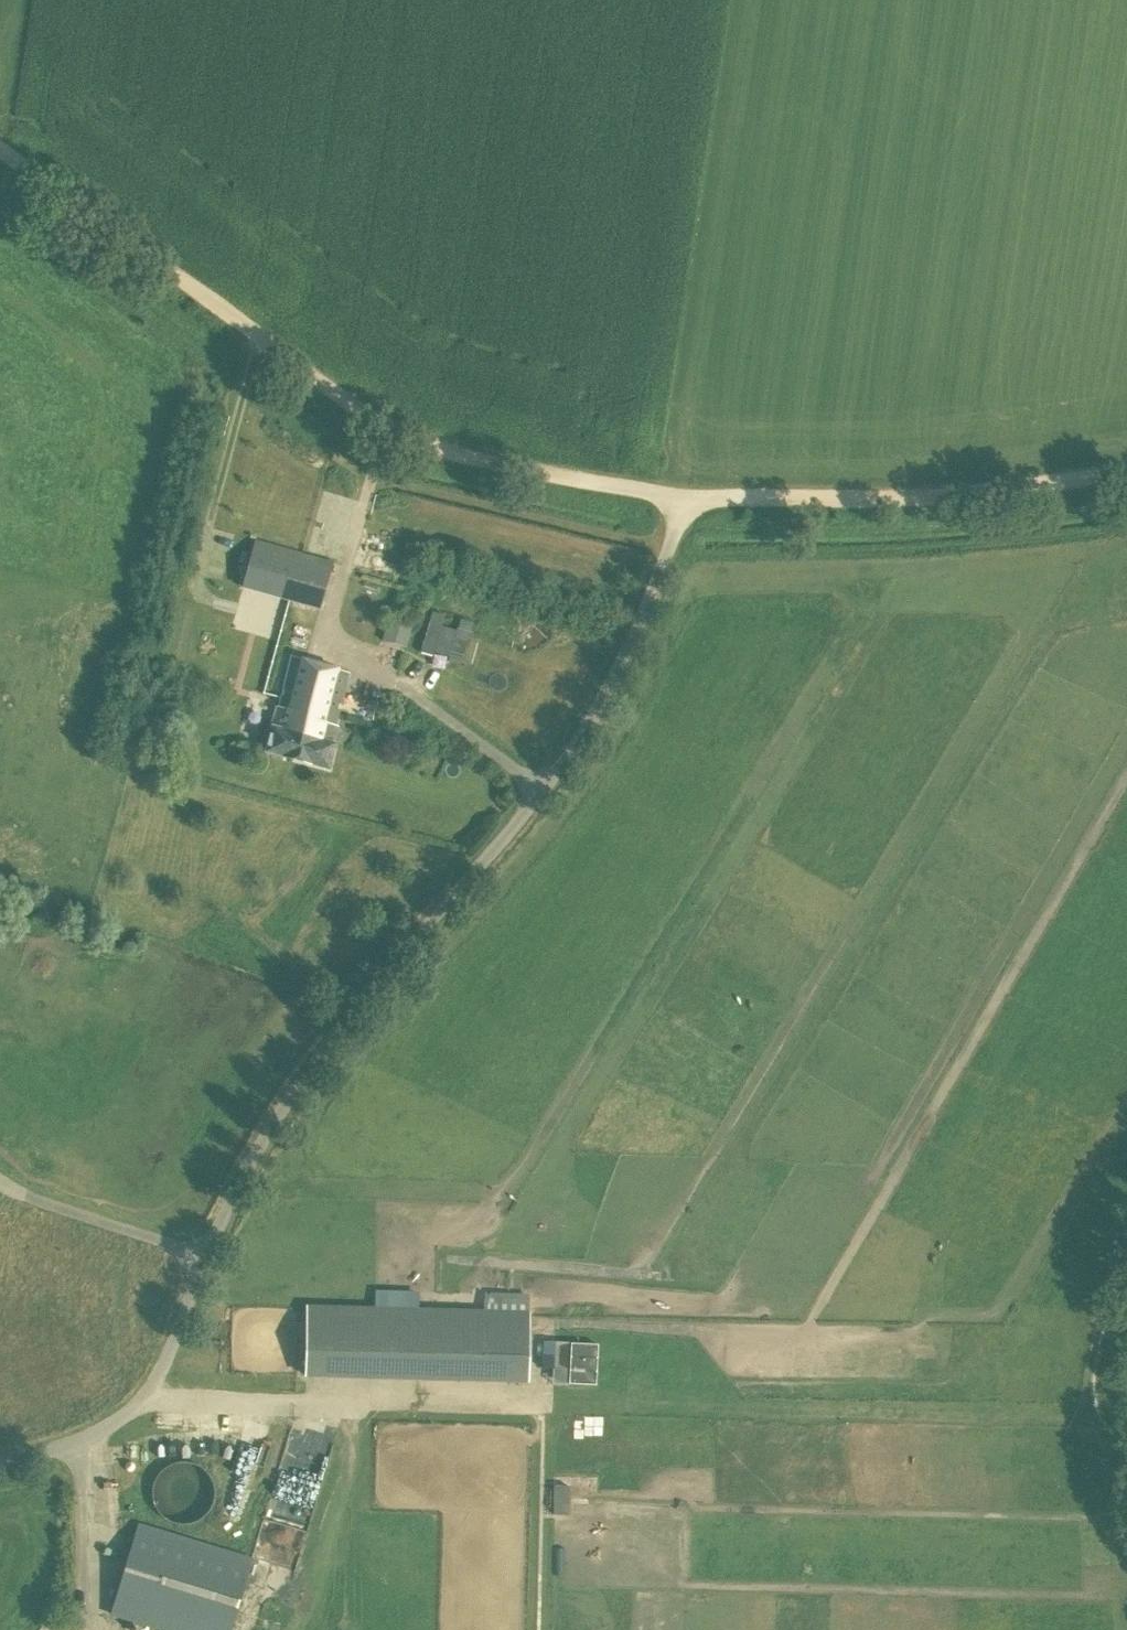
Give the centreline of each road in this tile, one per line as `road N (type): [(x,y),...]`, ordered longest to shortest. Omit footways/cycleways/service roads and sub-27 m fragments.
road 1 (track): [(1126,478),(681,500),(402,434),(0,145)]
road 2 (unclassified): [(0,1460),(74,1442),(141,1401),(172,1350),(207,1257),(280,1114),(348,1021),(492,855),(602,703),(670,551),(681,500)]

